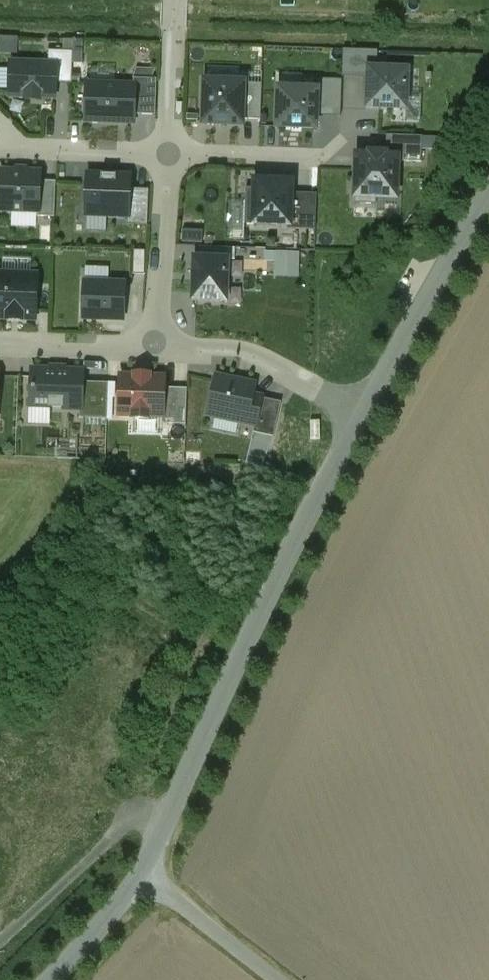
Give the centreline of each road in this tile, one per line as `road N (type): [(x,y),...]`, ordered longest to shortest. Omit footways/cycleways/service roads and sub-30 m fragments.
road 1 (residential): [(141,875),(362,414)]
road 2 (residential): [(362,414),(488,196)]
road 3 (residential): [(362,414),(238,352),(156,341)]
road 4 (residential): [(166,143),(156,341)]
road 5 (unclassified): [(141,875),(279,979)]
road 6 (residential): [(166,143),(0,135)]
road 7 (residential): [(156,341),(0,337)]
road 8 (residential): [(172,0),(166,143)]
road 9 (residential): [(303,149),(166,143)]
road 10 (residential): [(52,979),(141,875)]

